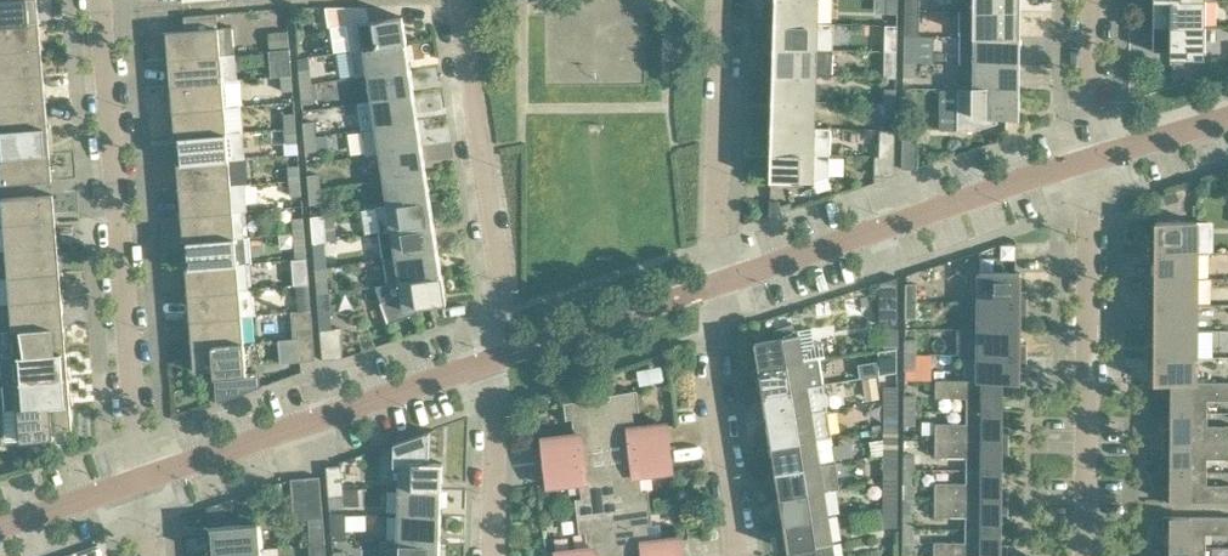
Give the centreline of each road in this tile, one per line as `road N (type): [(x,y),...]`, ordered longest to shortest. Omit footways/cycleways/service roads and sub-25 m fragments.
road 1 (residential): [(141,477),(100,0)]
road 2 (residential): [(1088,555),(1091,158)]
road 3 (residential): [(715,285),(1091,158)]
road 4 (residential): [(141,477),(497,357)]
road 5 (residential): [(497,357),(499,288),(459,0)]
road 6 (residential): [(715,285),(722,0)]
road 7 (residential): [(737,555),(712,391),(715,285)]
road 8 (residential): [(493,555),(497,357)]
road 9 (residential): [(1091,158),(1092,0)]
road 10 (residential): [(0,525),(141,477)]
road 11 (residential): [(1091,158),(1227,117)]

